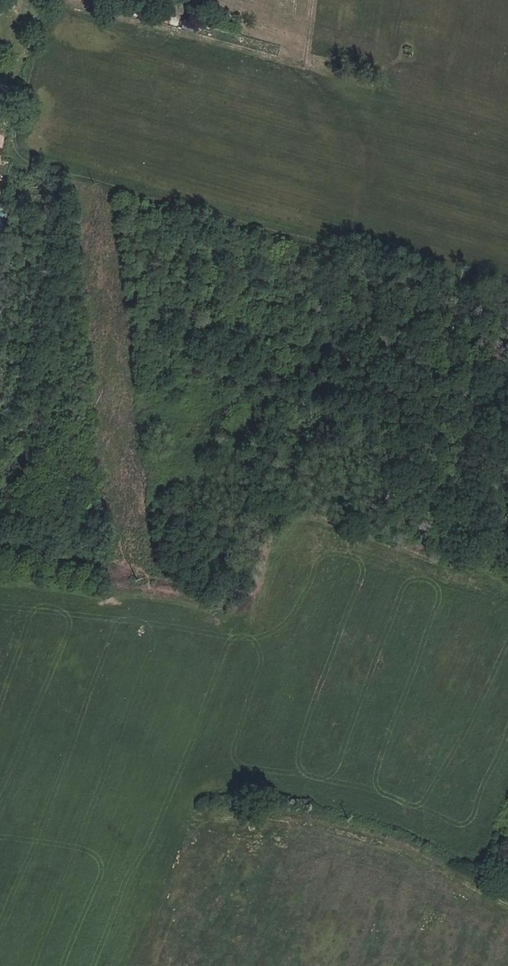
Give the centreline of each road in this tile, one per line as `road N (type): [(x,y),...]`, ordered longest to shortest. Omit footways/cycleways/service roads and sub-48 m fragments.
road 1 (track): [(507,280),(36,157),(22,120),(50,0)]

